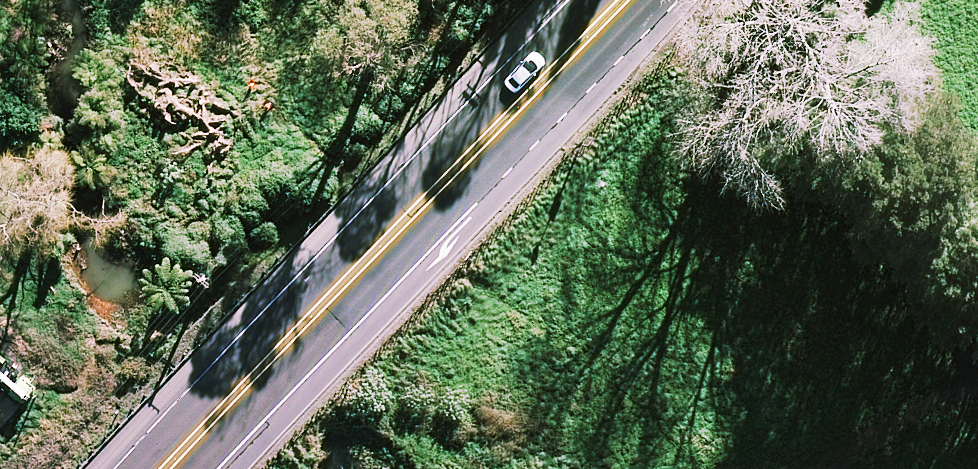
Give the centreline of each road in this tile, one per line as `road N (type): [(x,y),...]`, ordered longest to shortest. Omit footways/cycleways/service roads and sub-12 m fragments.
road 1 (trunk): [(713,0),(517,193),(407,219)]
road 2 (trunk): [(407,219),(166,468)]
road 3 (trunk): [(407,219),(457,120),(574,0)]

